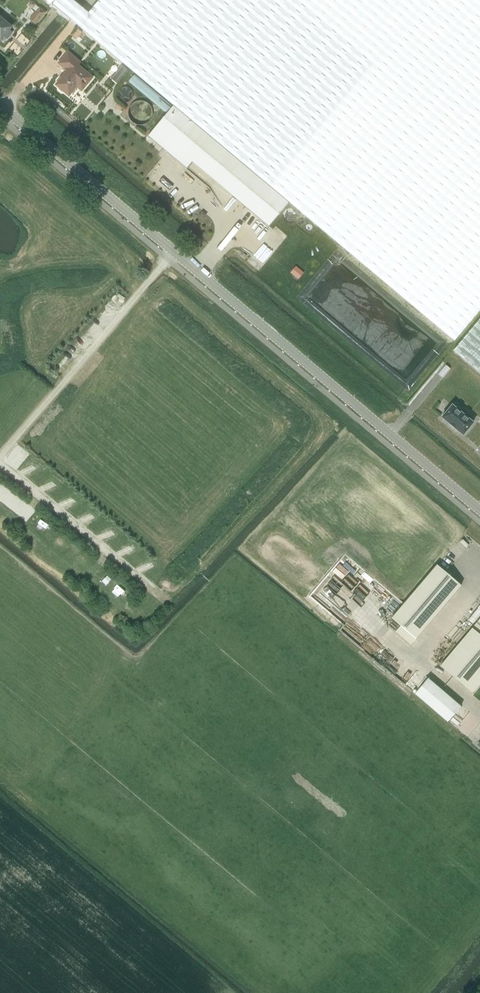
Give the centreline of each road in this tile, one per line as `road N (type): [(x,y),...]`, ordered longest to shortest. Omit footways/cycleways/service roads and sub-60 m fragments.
road 1 (tertiary): [(479,510),(0,108)]

